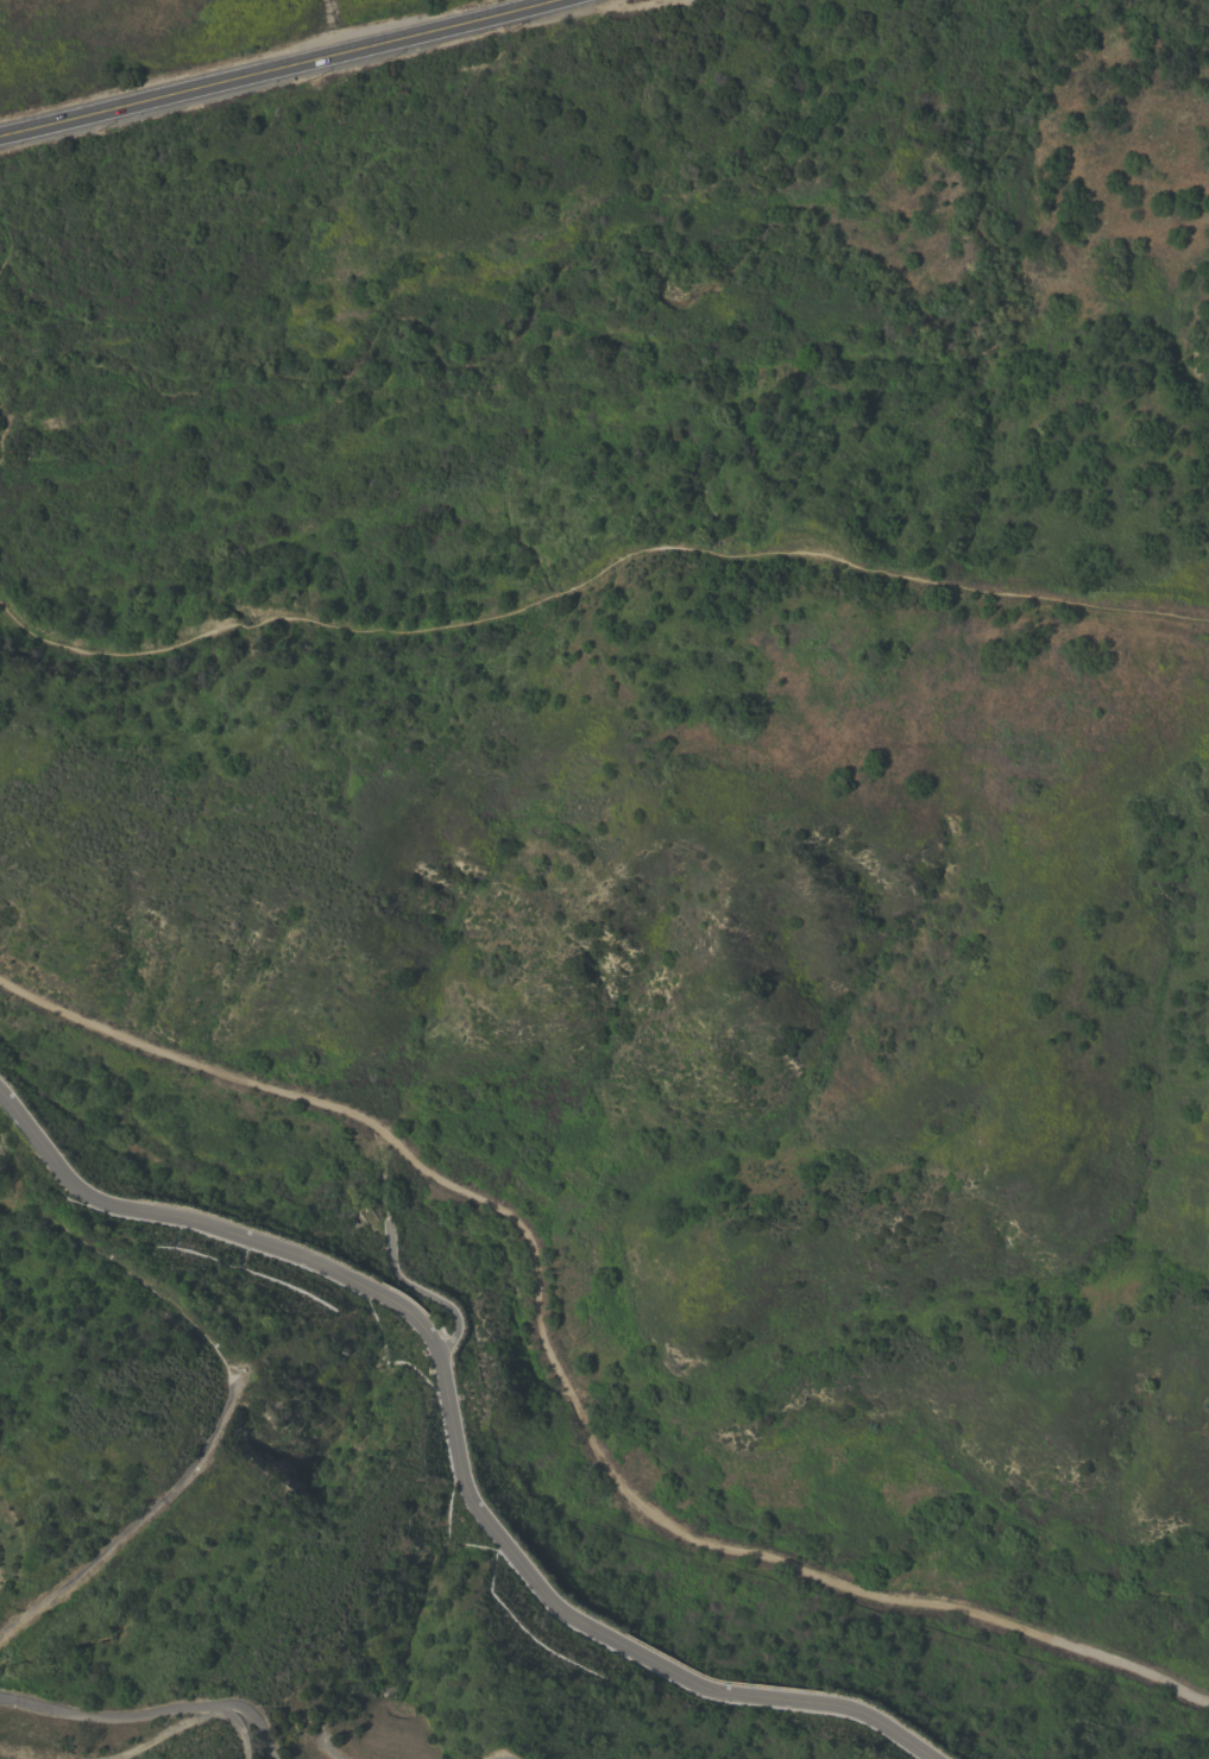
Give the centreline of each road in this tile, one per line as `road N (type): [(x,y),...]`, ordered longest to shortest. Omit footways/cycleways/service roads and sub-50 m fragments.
road 1 (primary): [(0,139),(570,0)]

